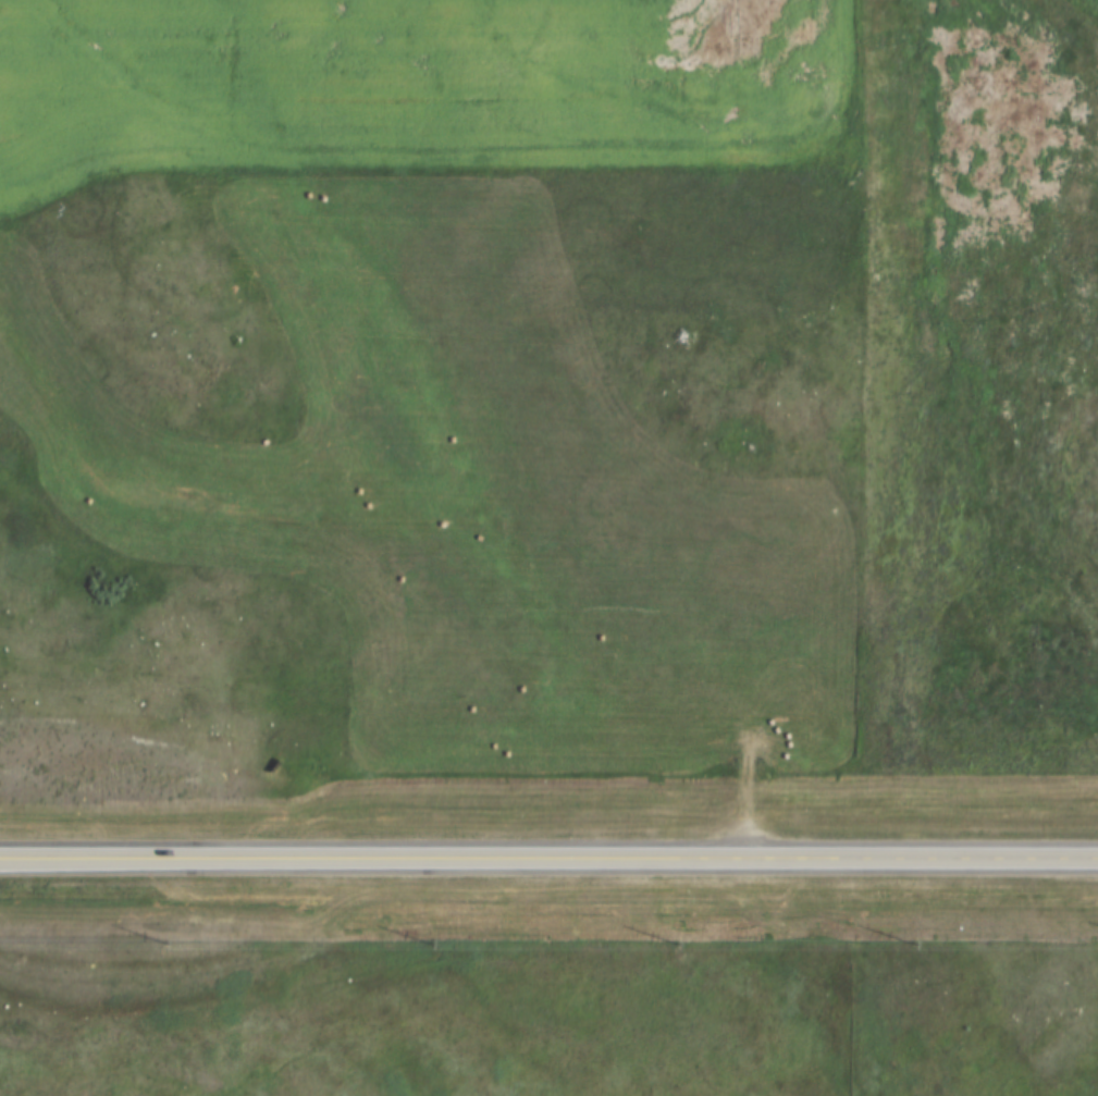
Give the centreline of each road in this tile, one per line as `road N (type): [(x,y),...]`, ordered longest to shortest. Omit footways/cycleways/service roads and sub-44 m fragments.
road 1 (primary): [(1097,857),(0,858)]

